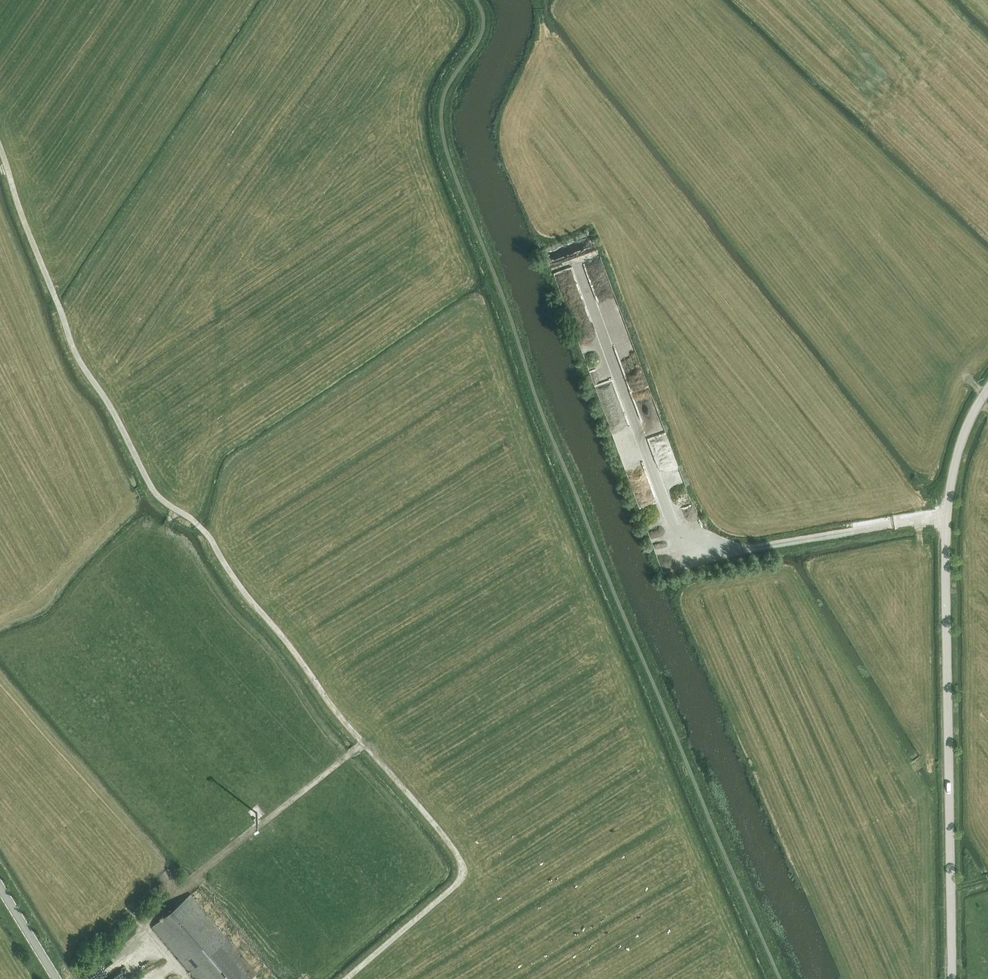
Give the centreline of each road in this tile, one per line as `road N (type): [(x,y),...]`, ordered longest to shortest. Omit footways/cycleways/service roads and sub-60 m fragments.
road 1 (track): [(345,978),(453,888),(460,862),(351,733),(207,536),(148,482),(80,359),(0,145)]
road 2 (tertiary): [(952,978),(946,518),(964,434),(987,389)]
road 3 (track): [(142,925),(362,744)]

